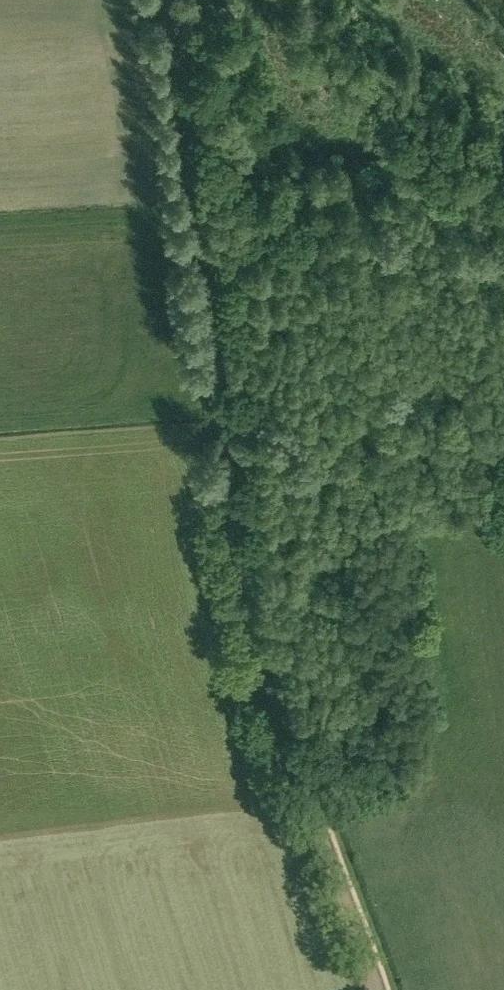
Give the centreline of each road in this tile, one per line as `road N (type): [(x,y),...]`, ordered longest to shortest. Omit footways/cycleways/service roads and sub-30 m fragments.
road 1 (track): [(176,0),(246,589),(282,722),(376,989)]

